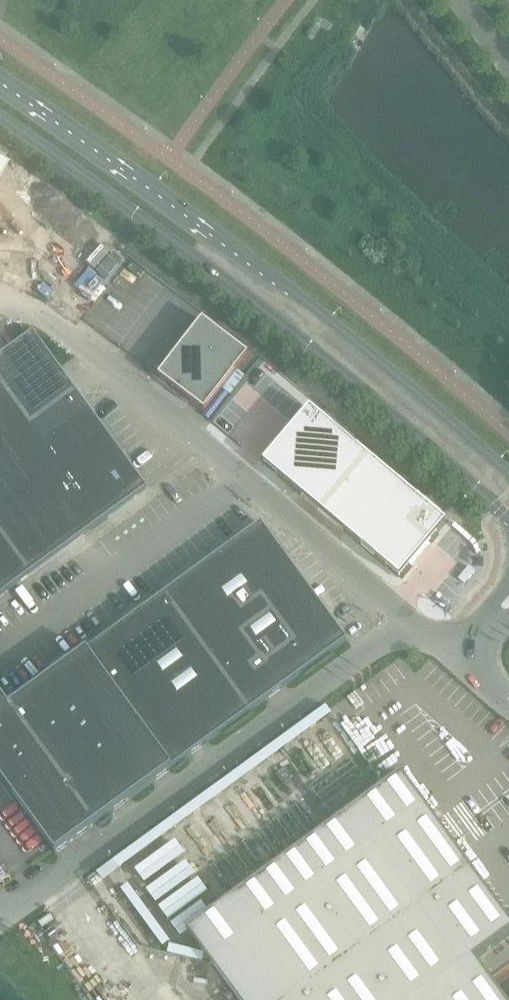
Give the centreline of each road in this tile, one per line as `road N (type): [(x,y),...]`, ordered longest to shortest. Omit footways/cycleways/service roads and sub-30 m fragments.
road 1 (secondary): [(0,115),(281,323),(508,517)]
road 2 (secondary): [(508,470),(238,247),(0,74)]
road 3 (unclassified): [(407,621),(41,311),(0,311)]
road 4 (unclassified): [(0,916),(407,621)]

